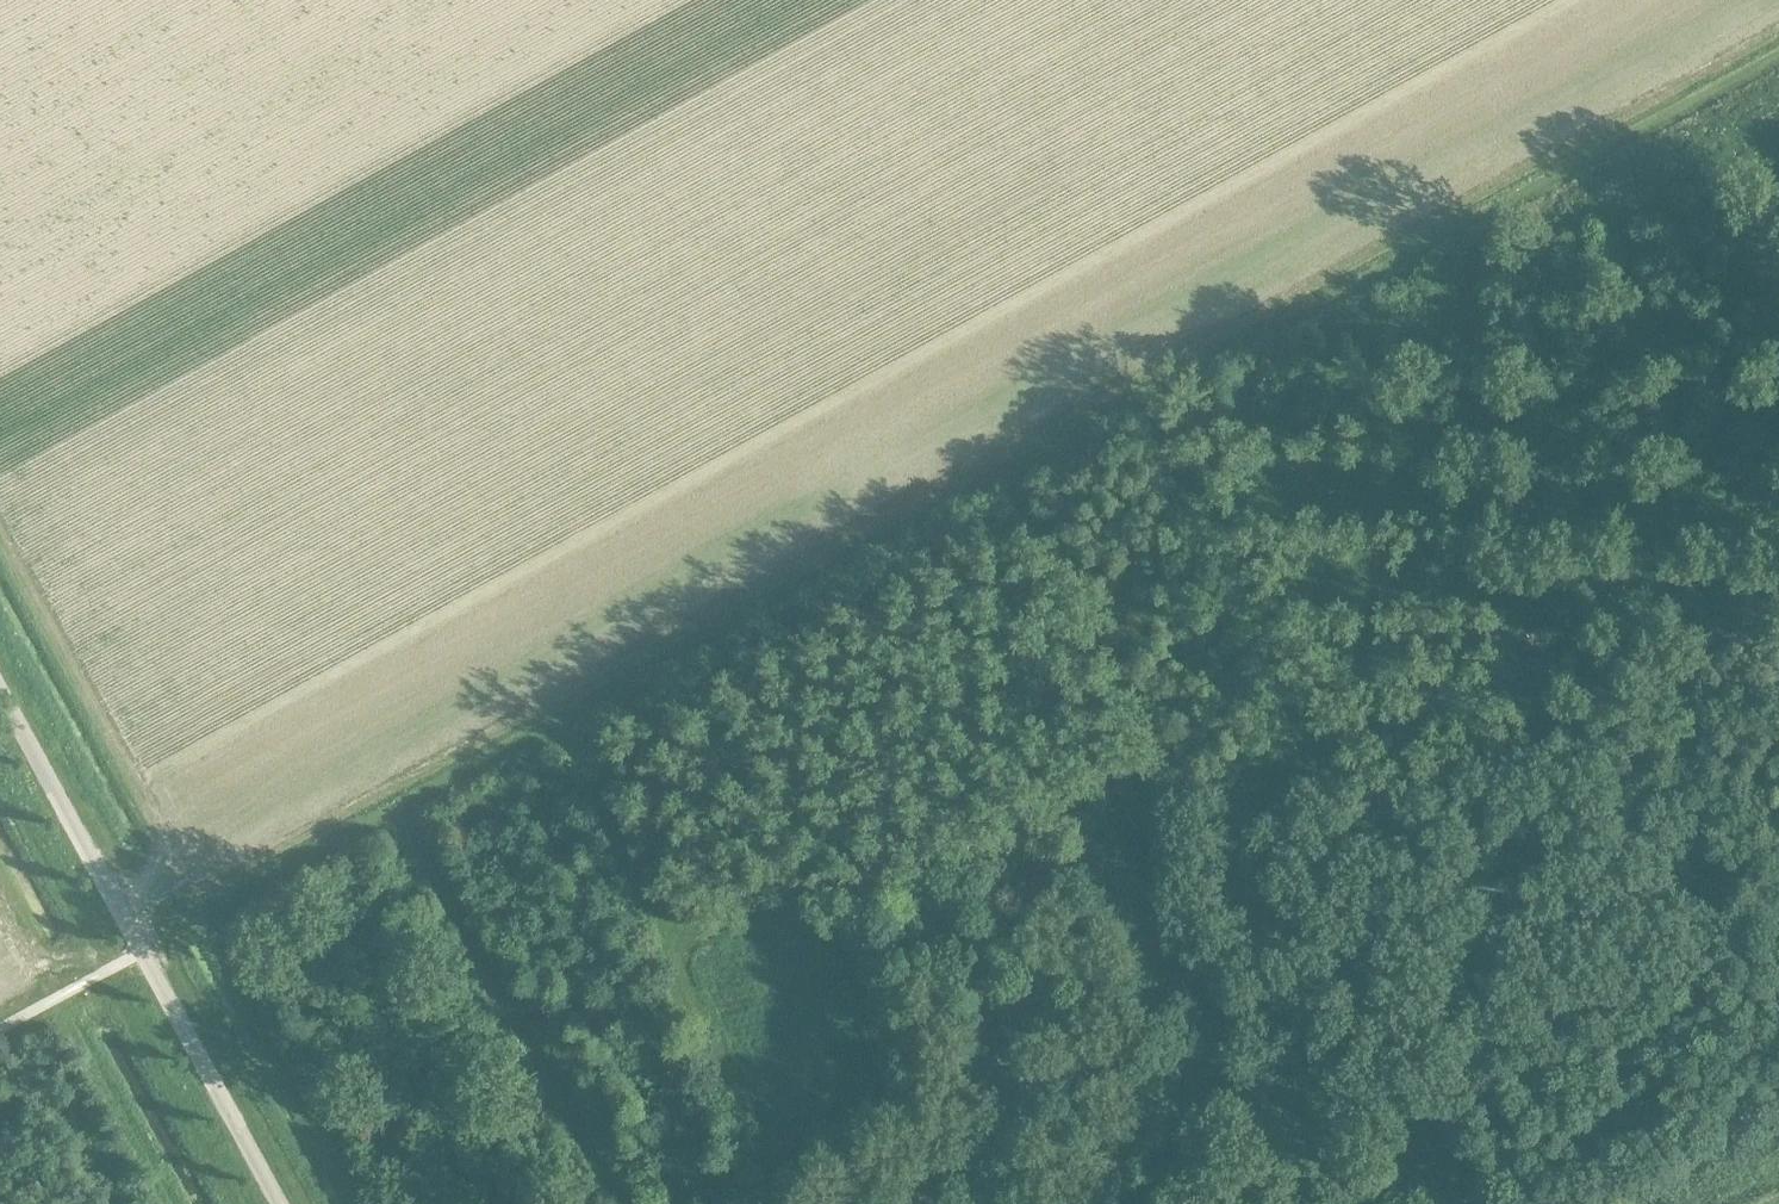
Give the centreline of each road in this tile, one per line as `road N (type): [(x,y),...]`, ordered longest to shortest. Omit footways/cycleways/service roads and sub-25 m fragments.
road 1 (unclassified): [(275,1203),(0,706)]

